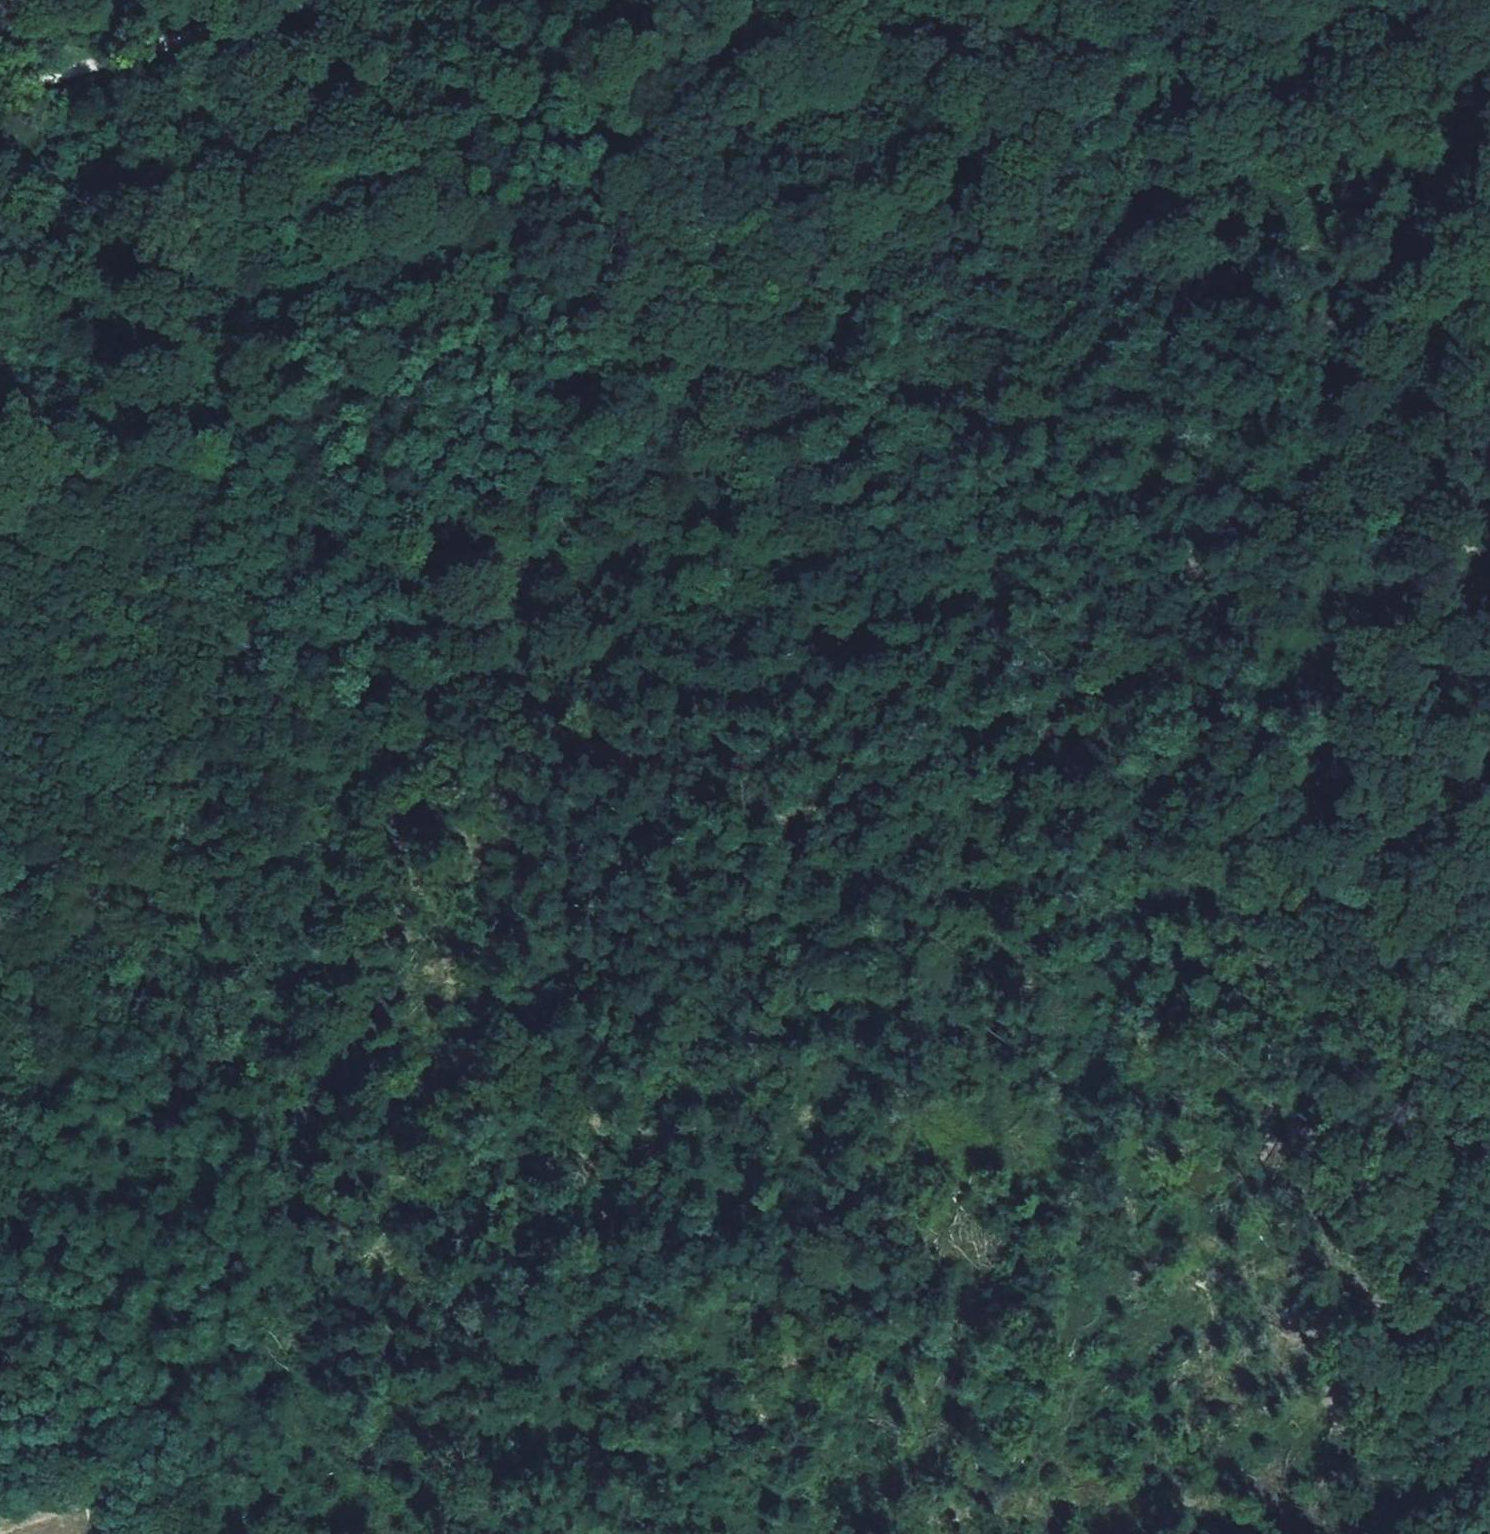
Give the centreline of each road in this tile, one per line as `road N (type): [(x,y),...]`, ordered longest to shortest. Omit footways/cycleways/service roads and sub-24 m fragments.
road 1 (track): [(0,1472),(310,1353)]
road 2 (track): [(0,93),(318,0)]

